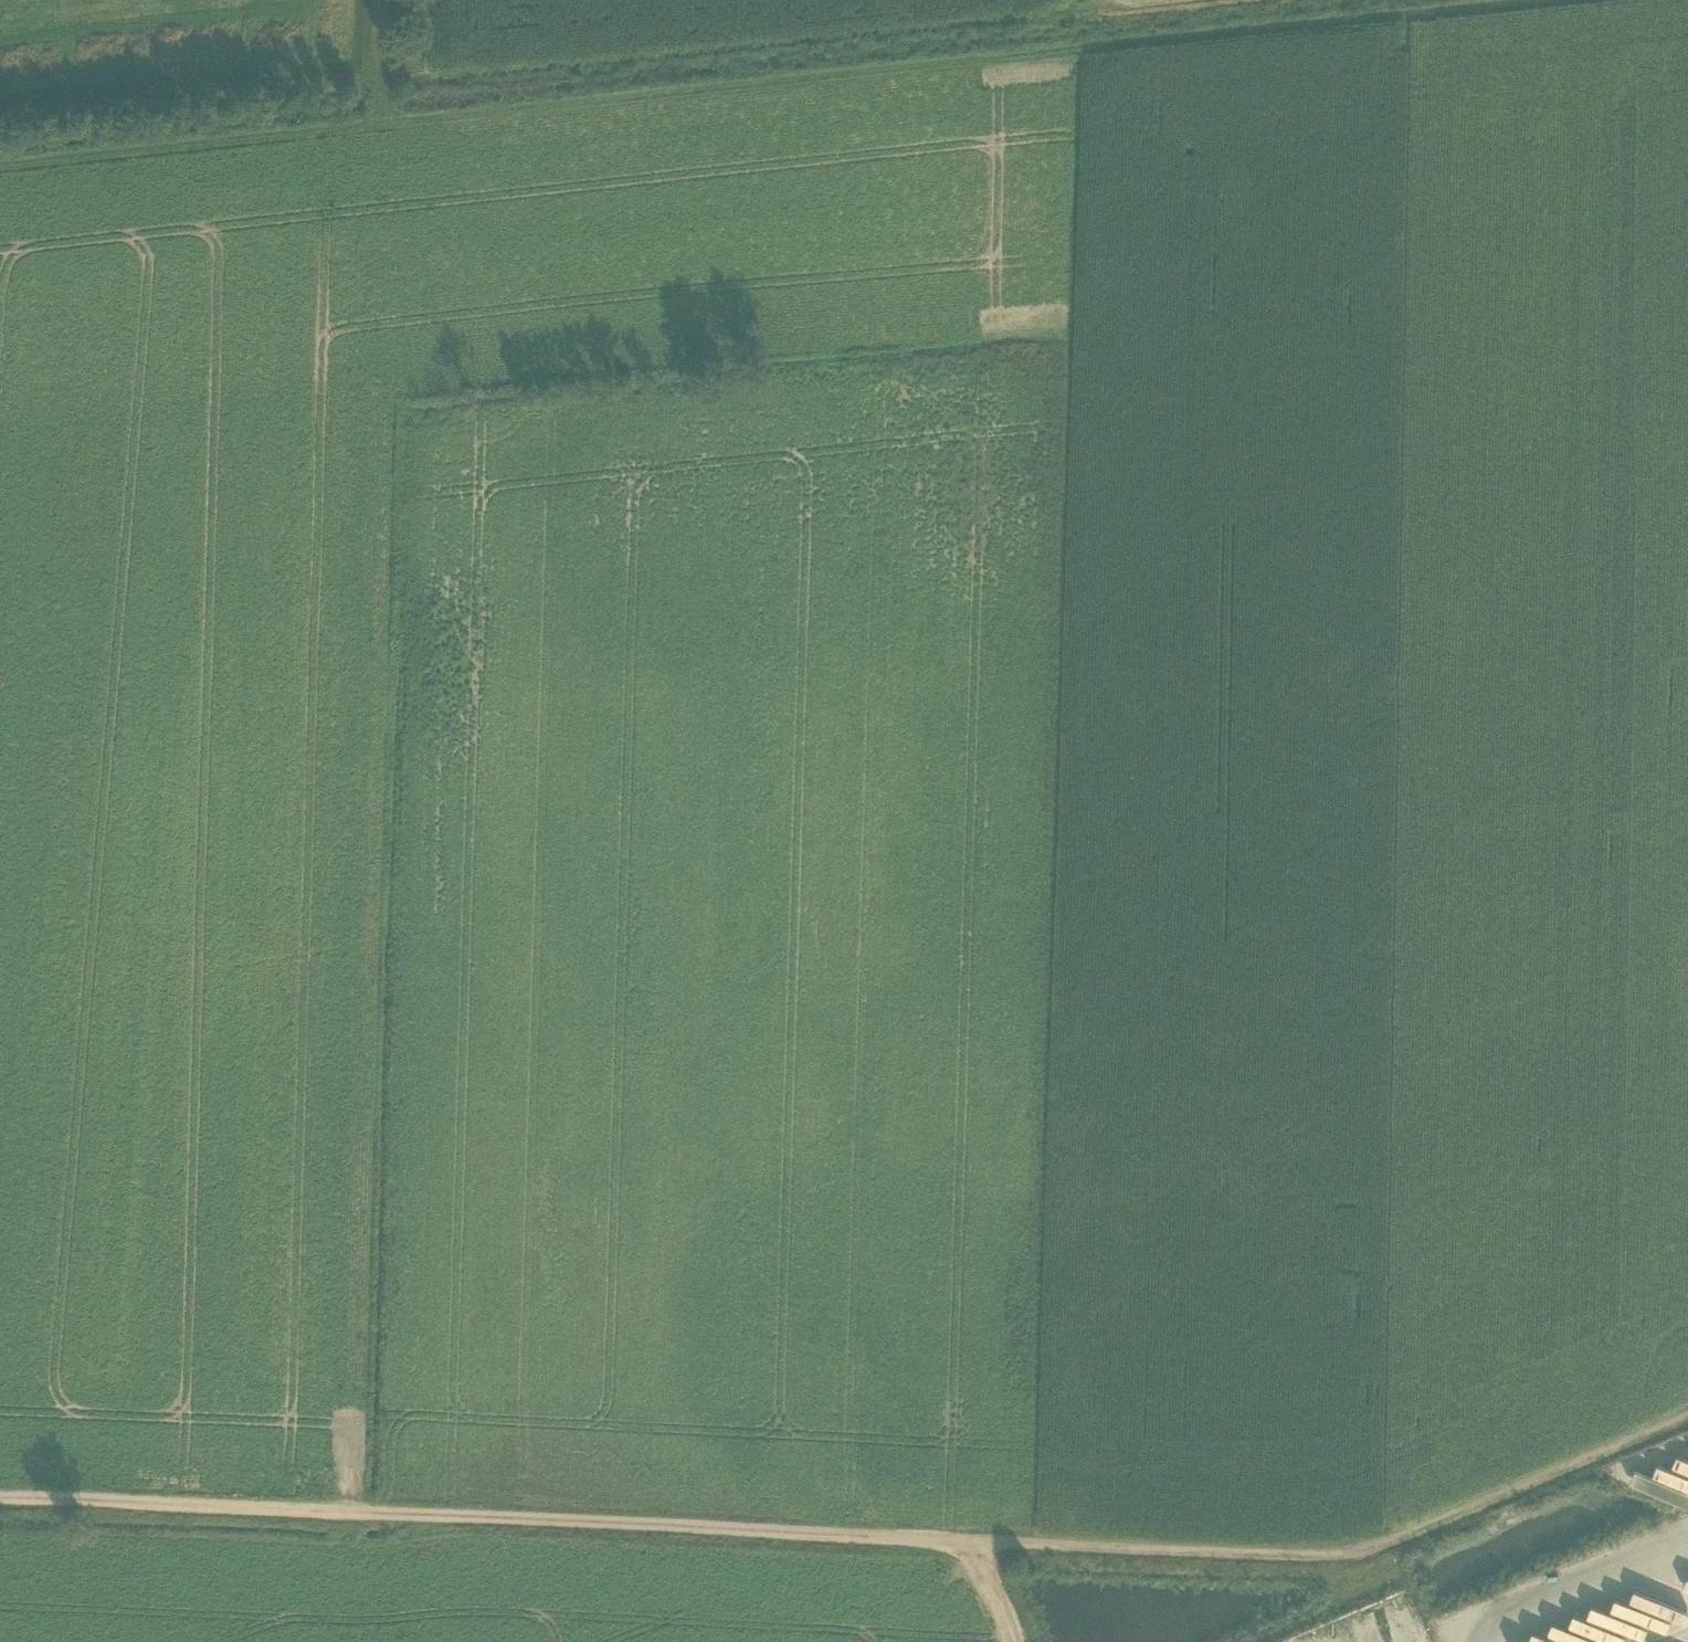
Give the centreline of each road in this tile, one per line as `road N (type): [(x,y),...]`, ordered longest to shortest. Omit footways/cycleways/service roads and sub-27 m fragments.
road 1 (track): [(0,1496),(1318,1557),(1384,1547),(1687,1415)]
road 2 (track): [(387,0),(382,125)]

